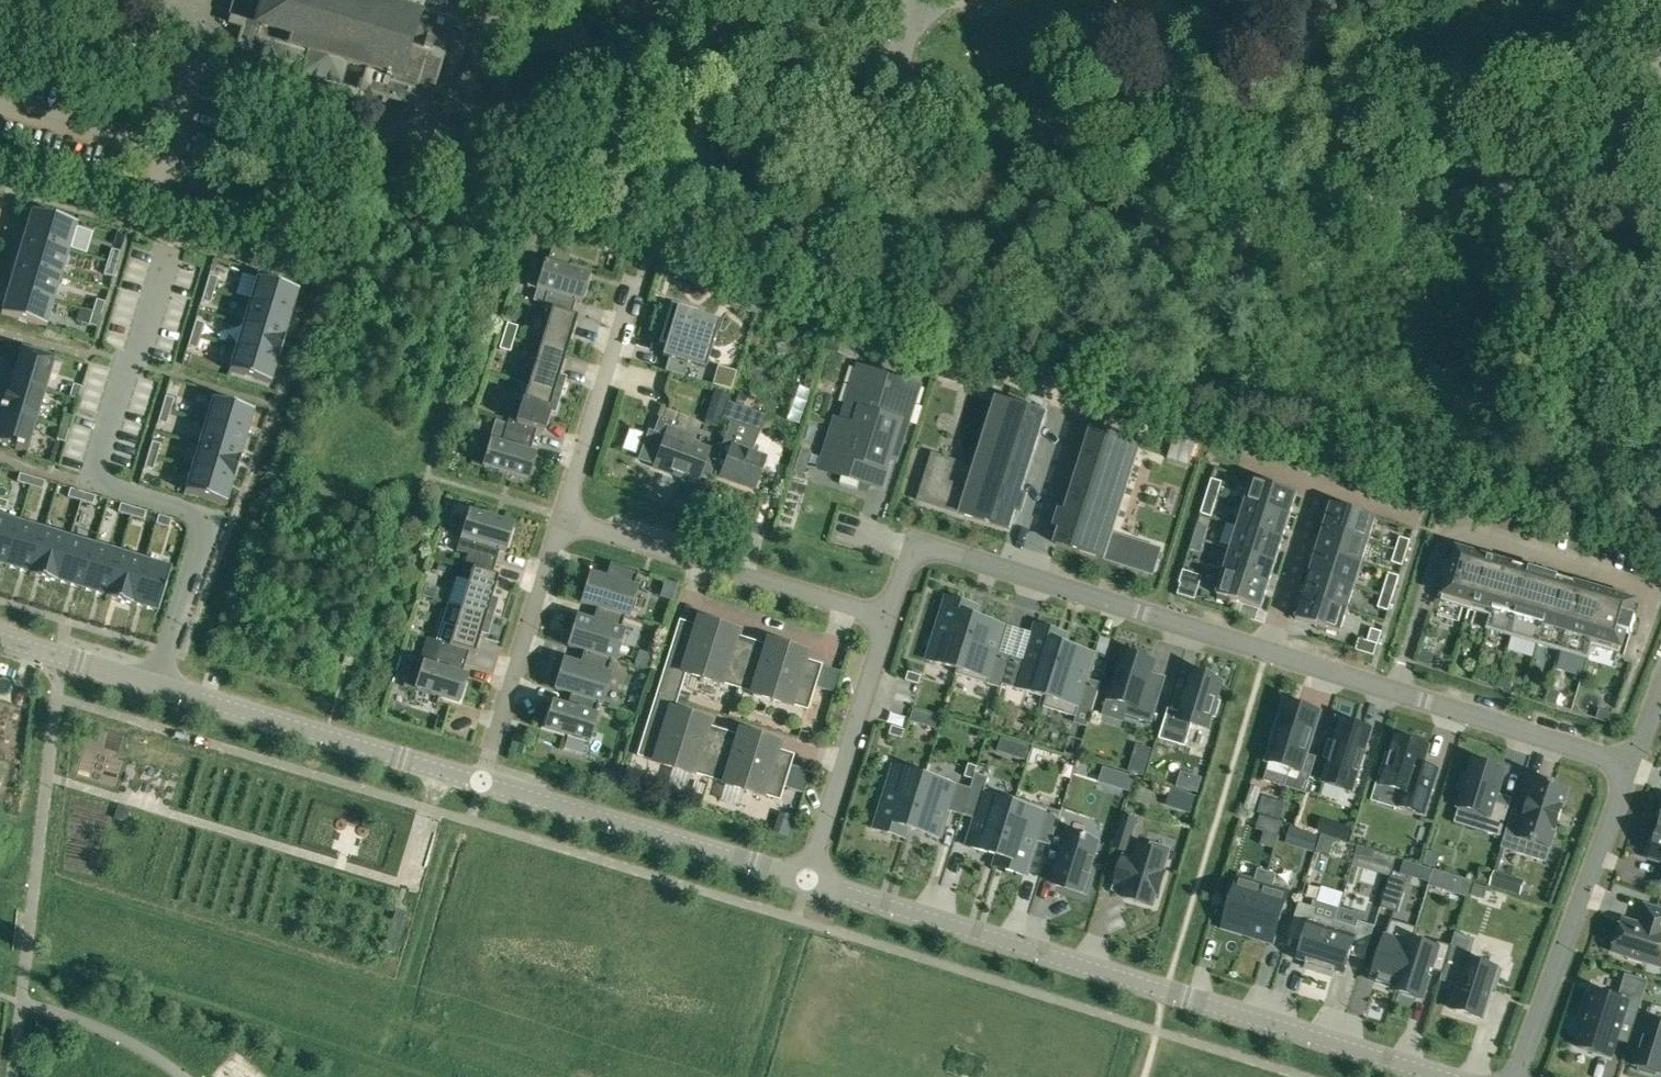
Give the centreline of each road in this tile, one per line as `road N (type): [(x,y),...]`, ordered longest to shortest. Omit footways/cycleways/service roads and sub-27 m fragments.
road 1 (residential): [(1660,49),(1606,117),(1524,175),(1469,197),(1385,208),(1289,196),(900,81)]
road 2 (residential): [(1441,1076),(807,880)]
road 3 (residential): [(481,782),(0,638)]
road 4 (residential): [(596,68),(473,135),(380,136),(259,212),(206,218),(148,204)]
road 5 (residential): [(1268,650),(914,542),(889,616)]
road 6 (residential): [(1630,767),(1268,650)]
road 7 (residential): [(889,616),(562,521)]
road 8 (residential): [(807,880),(481,782)]
road 9 (residential): [(1515,1076),(1630,767)]
road 10 (residential): [(900,81),(691,23),(596,68)]
road 11 (residential): [(889,616),(807,880)]
road 12 (residential): [(562,521),(481,782)]
road 13 (residential): [(637,281),(562,521)]
road 14 (residential): [(148,204),(206,25)]
road 15 (residential): [(1268,650),(1320,481)]
road 16 (residential): [(148,204),(0,159)]

